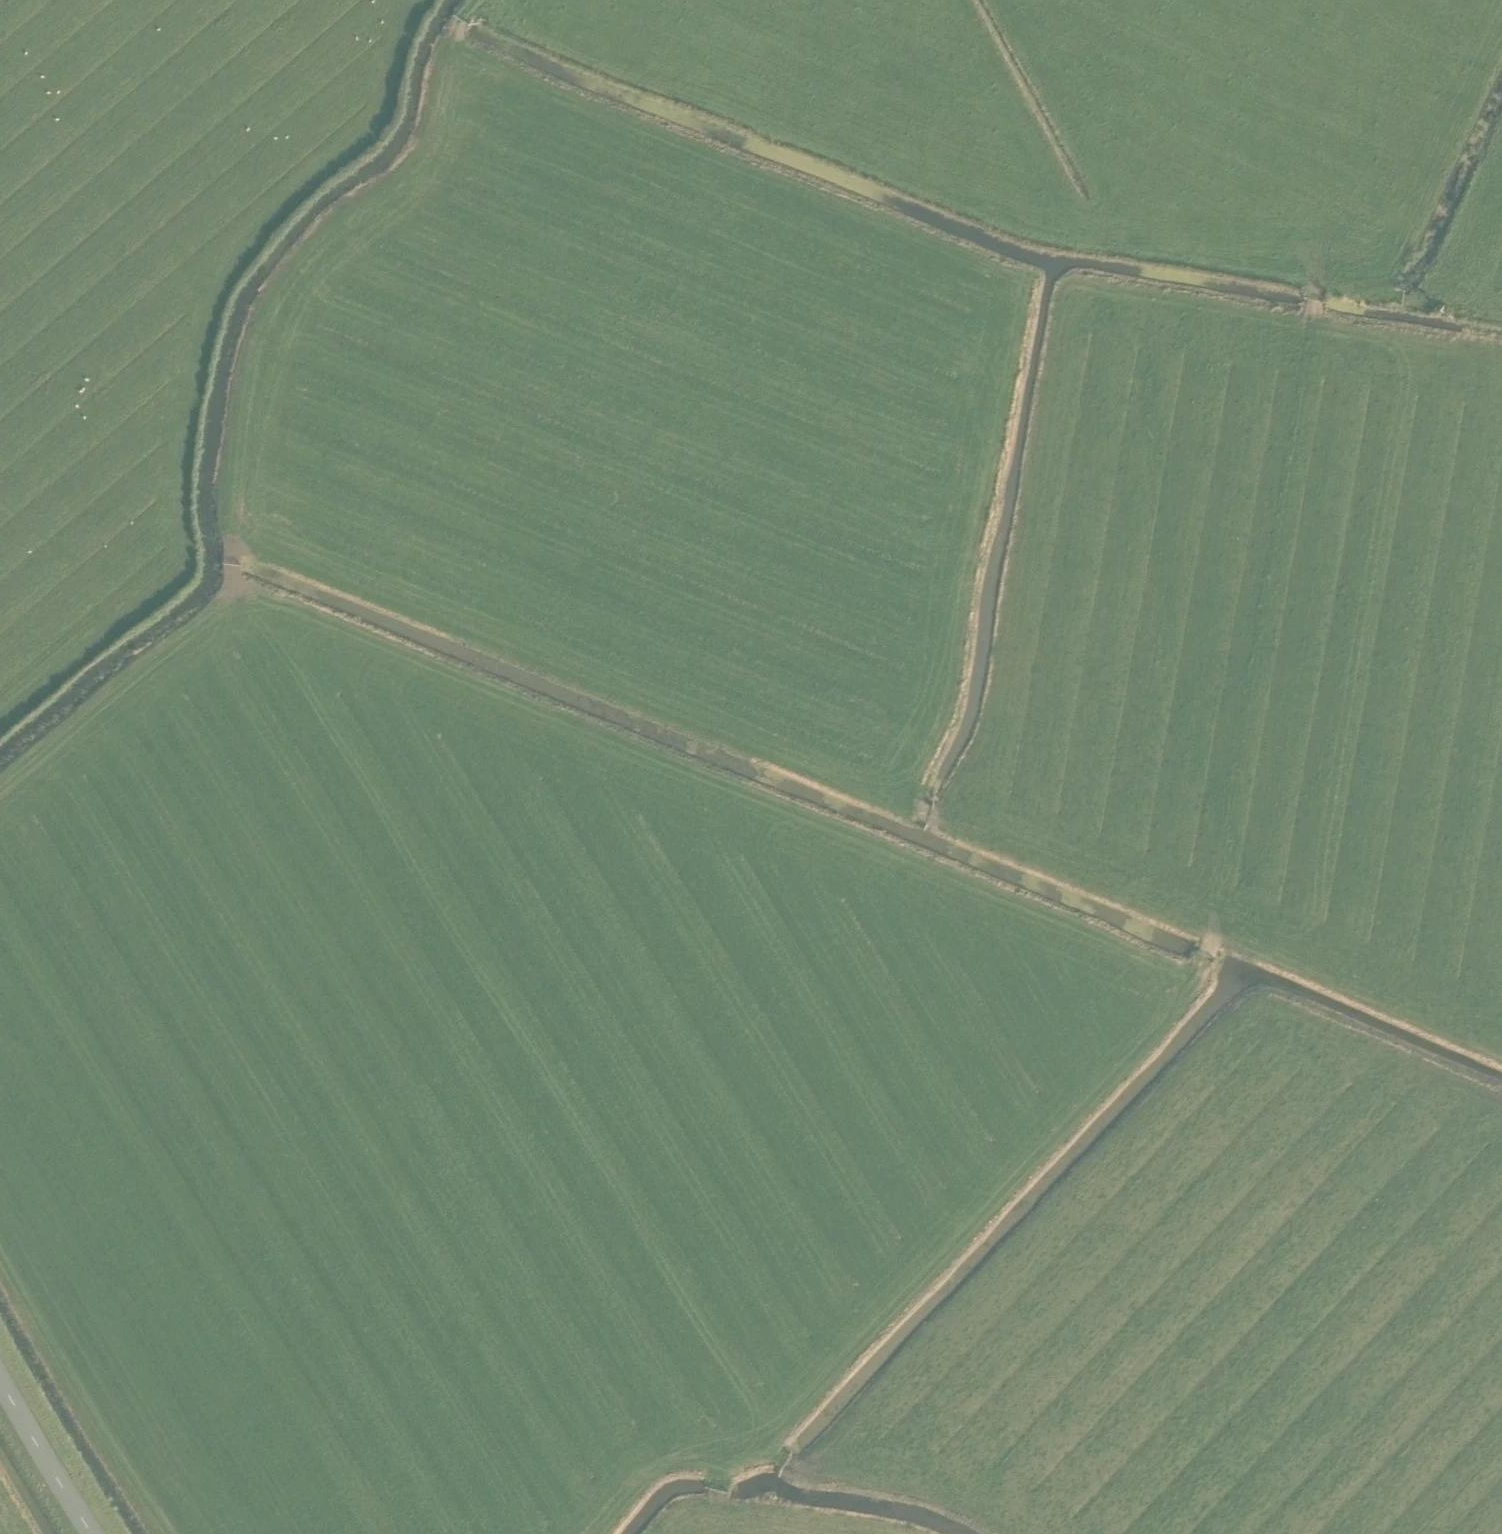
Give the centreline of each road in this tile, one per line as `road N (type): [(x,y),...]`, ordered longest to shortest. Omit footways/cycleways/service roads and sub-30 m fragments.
road 1 (secondary): [(93,1533),(0,1379)]

